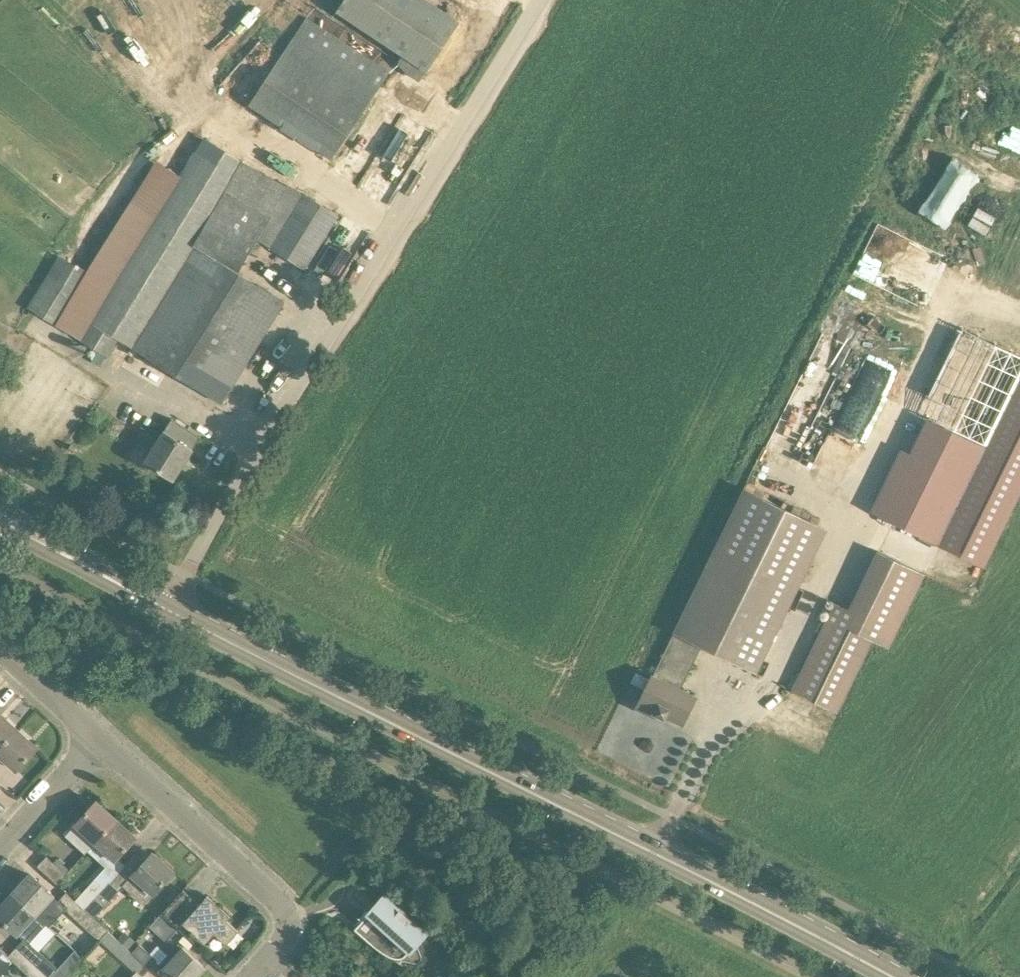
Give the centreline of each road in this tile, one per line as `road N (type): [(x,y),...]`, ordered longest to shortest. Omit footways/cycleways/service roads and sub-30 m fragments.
road 1 (tertiary): [(891,976),(169,608)]
road 2 (unclassified): [(169,608),(538,0)]
road 3 (unclassified): [(289,920),(281,904),(100,742)]
road 4 (tertiary): [(169,608),(0,518)]
road 5 (unclassified): [(0,851),(100,742)]
road 6 (unclassified): [(100,742),(0,651)]

